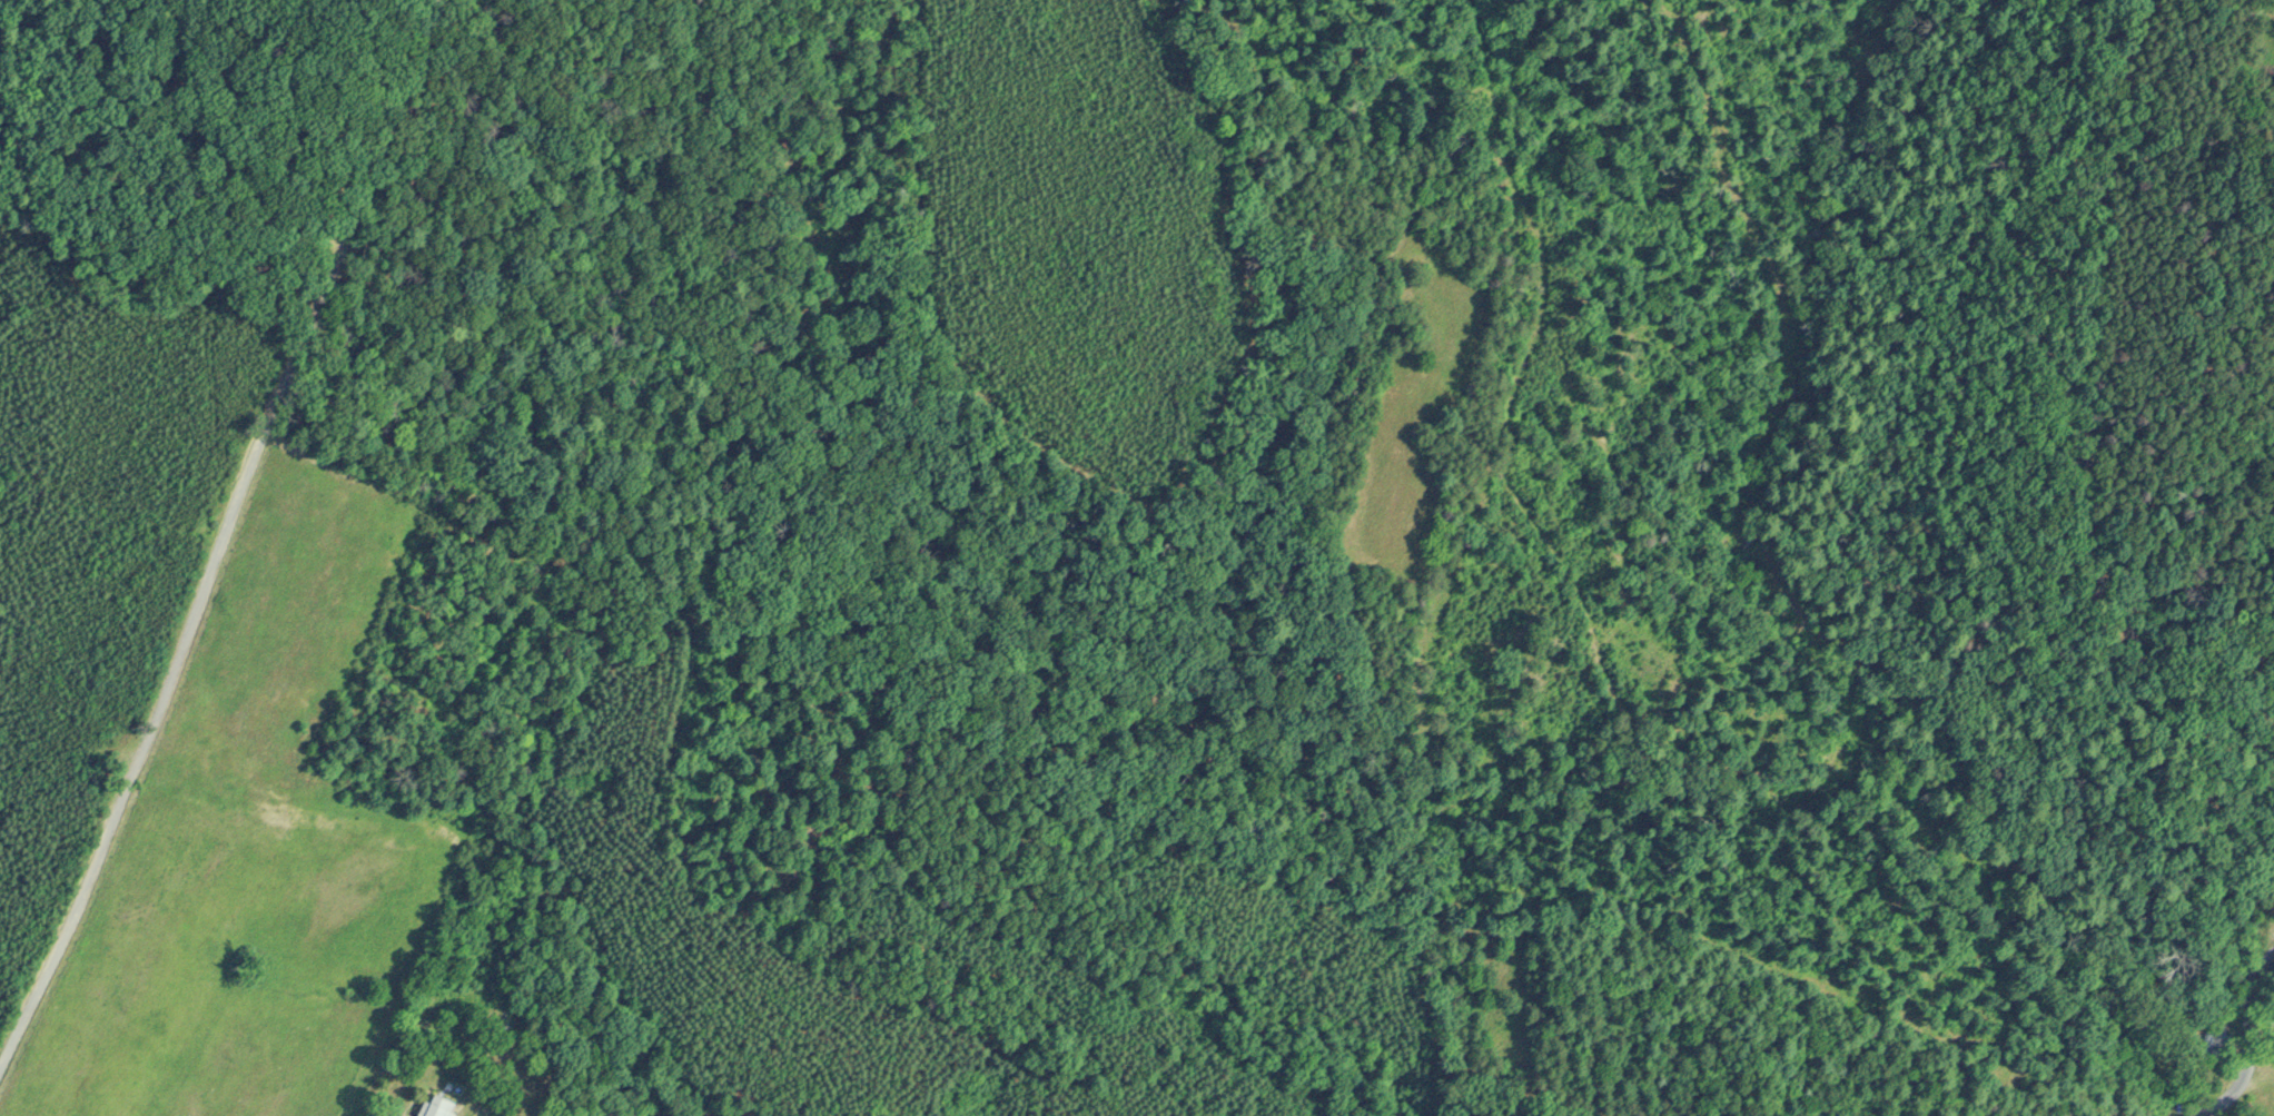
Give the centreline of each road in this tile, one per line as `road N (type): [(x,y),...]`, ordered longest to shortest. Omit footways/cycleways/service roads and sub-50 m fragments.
road 1 (residential): [(0,1070),(79,909),(442,0)]
road 2 (residential): [(2208,1115),(2245,1083),(2251,991),(2273,955)]

